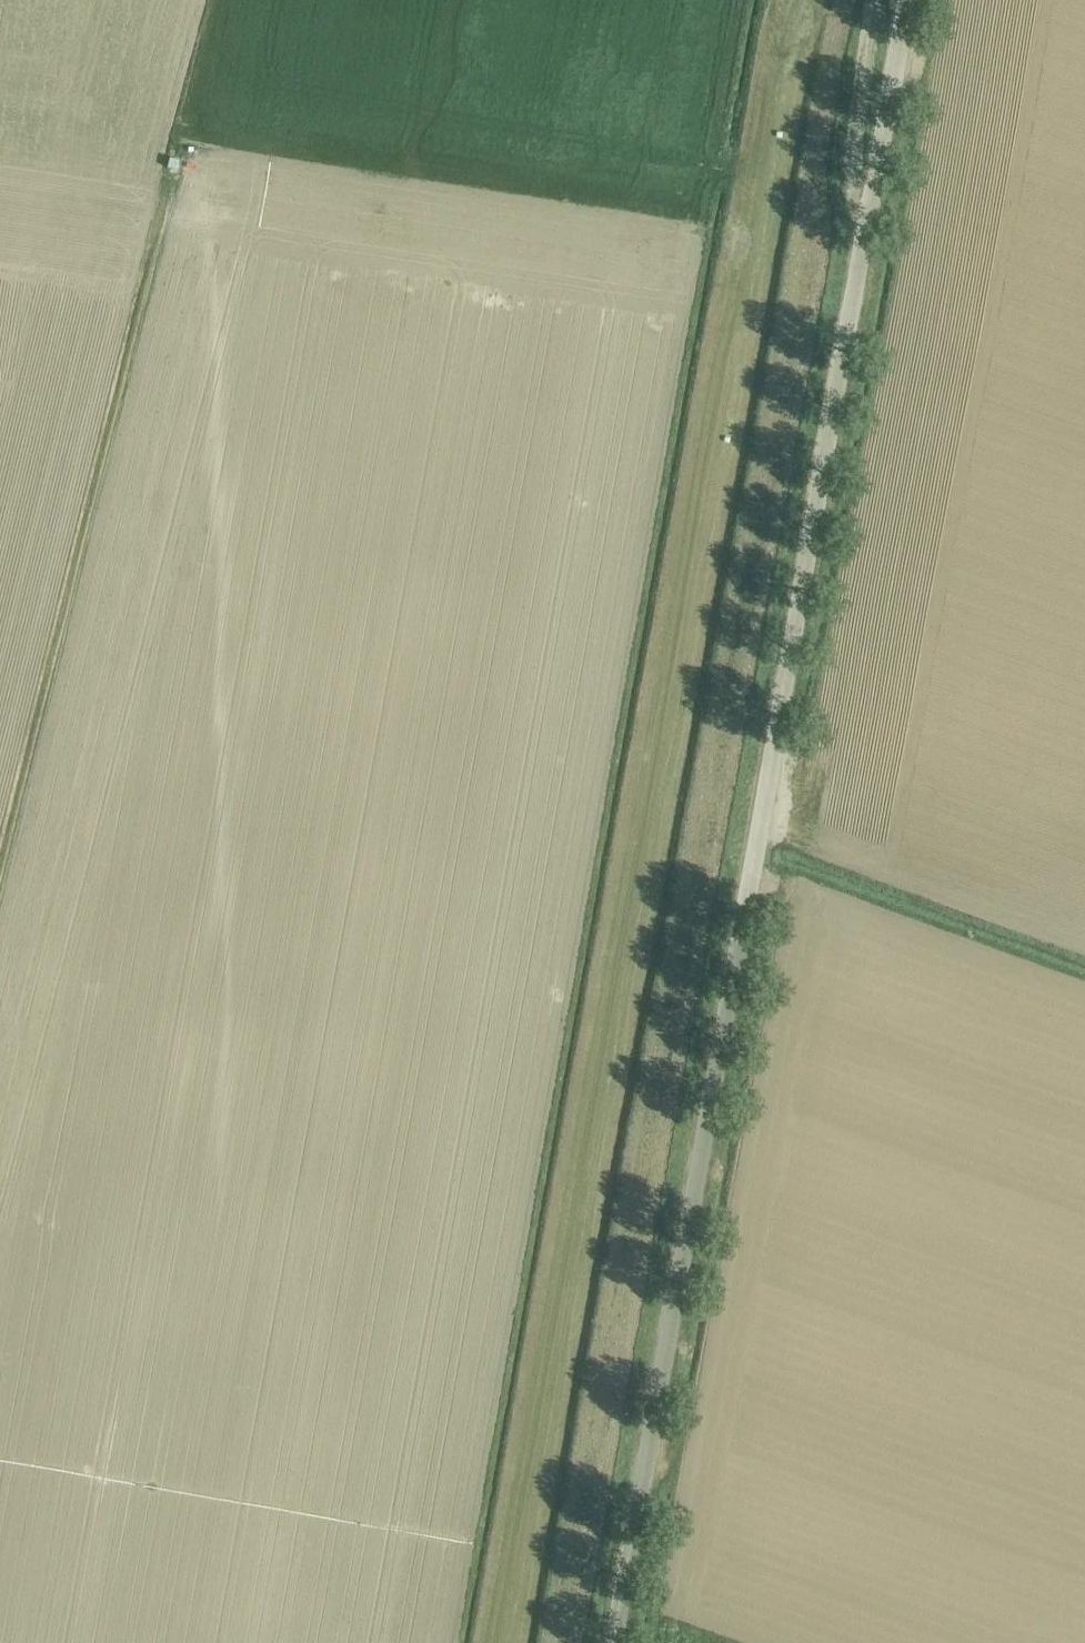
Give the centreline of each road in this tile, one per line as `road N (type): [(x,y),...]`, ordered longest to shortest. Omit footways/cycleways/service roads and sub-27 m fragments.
road 1 (tertiary): [(614,1642),(907,0)]

